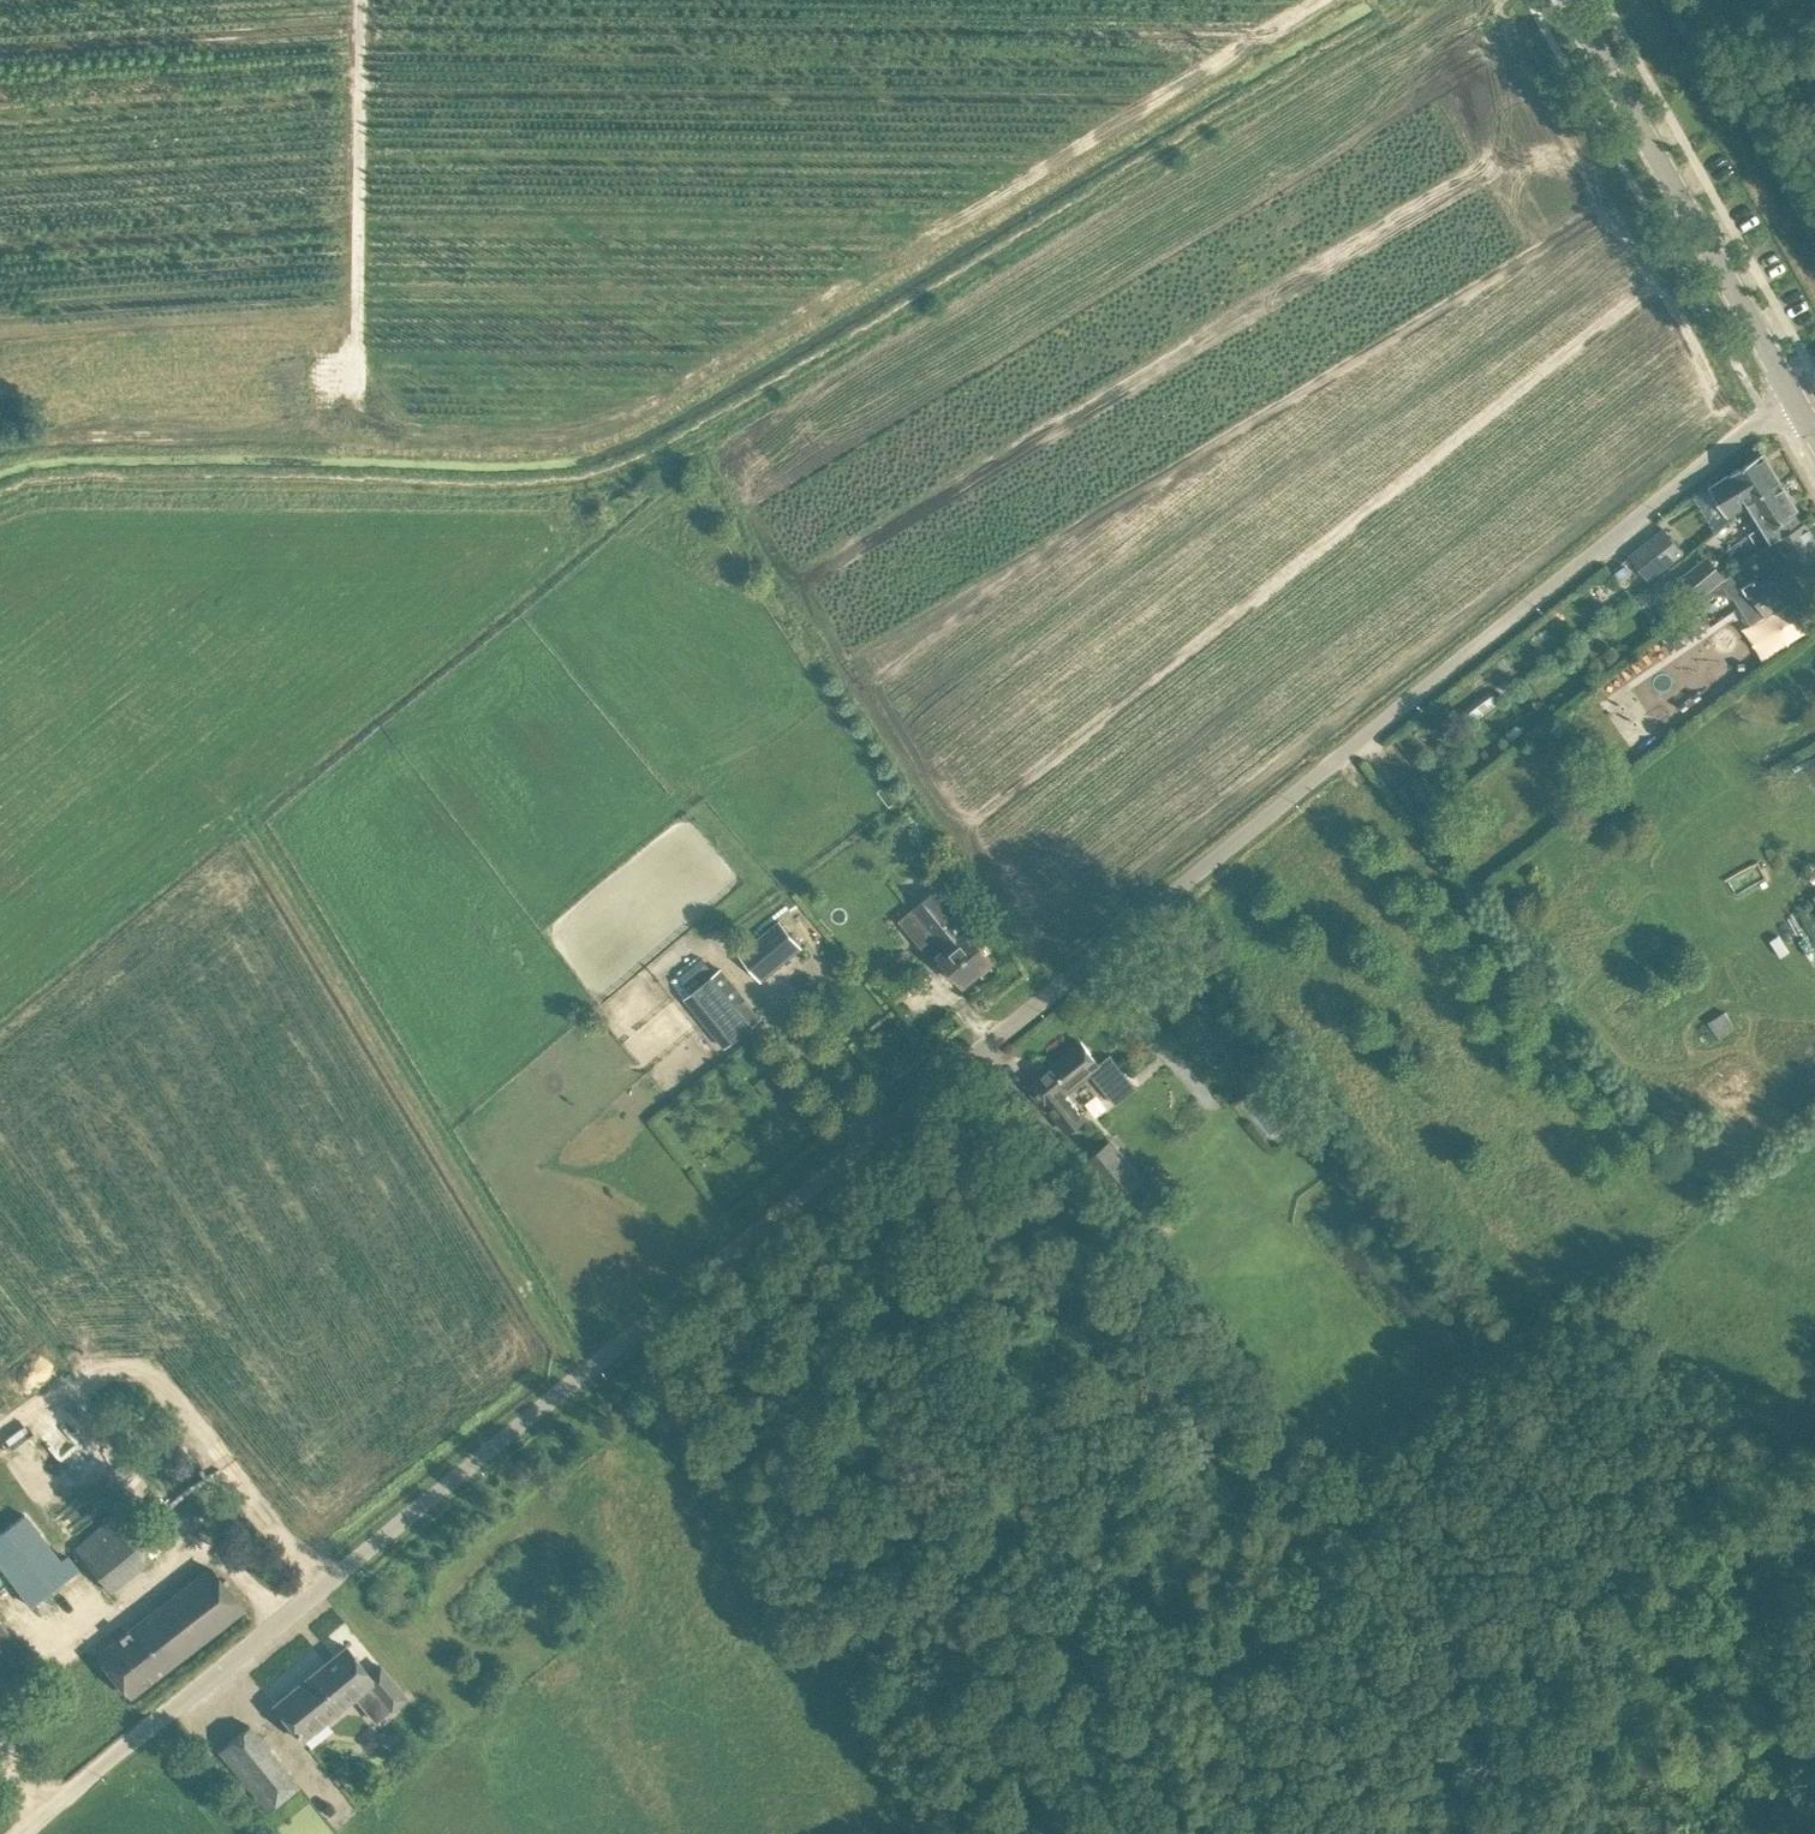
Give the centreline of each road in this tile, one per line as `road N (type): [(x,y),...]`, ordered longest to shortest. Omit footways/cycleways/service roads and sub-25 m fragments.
road 1 (unclassified): [(18,1833),(1727,444),(1795,399)]
road 2 (tertiary): [(1795,399),(1568,0)]

